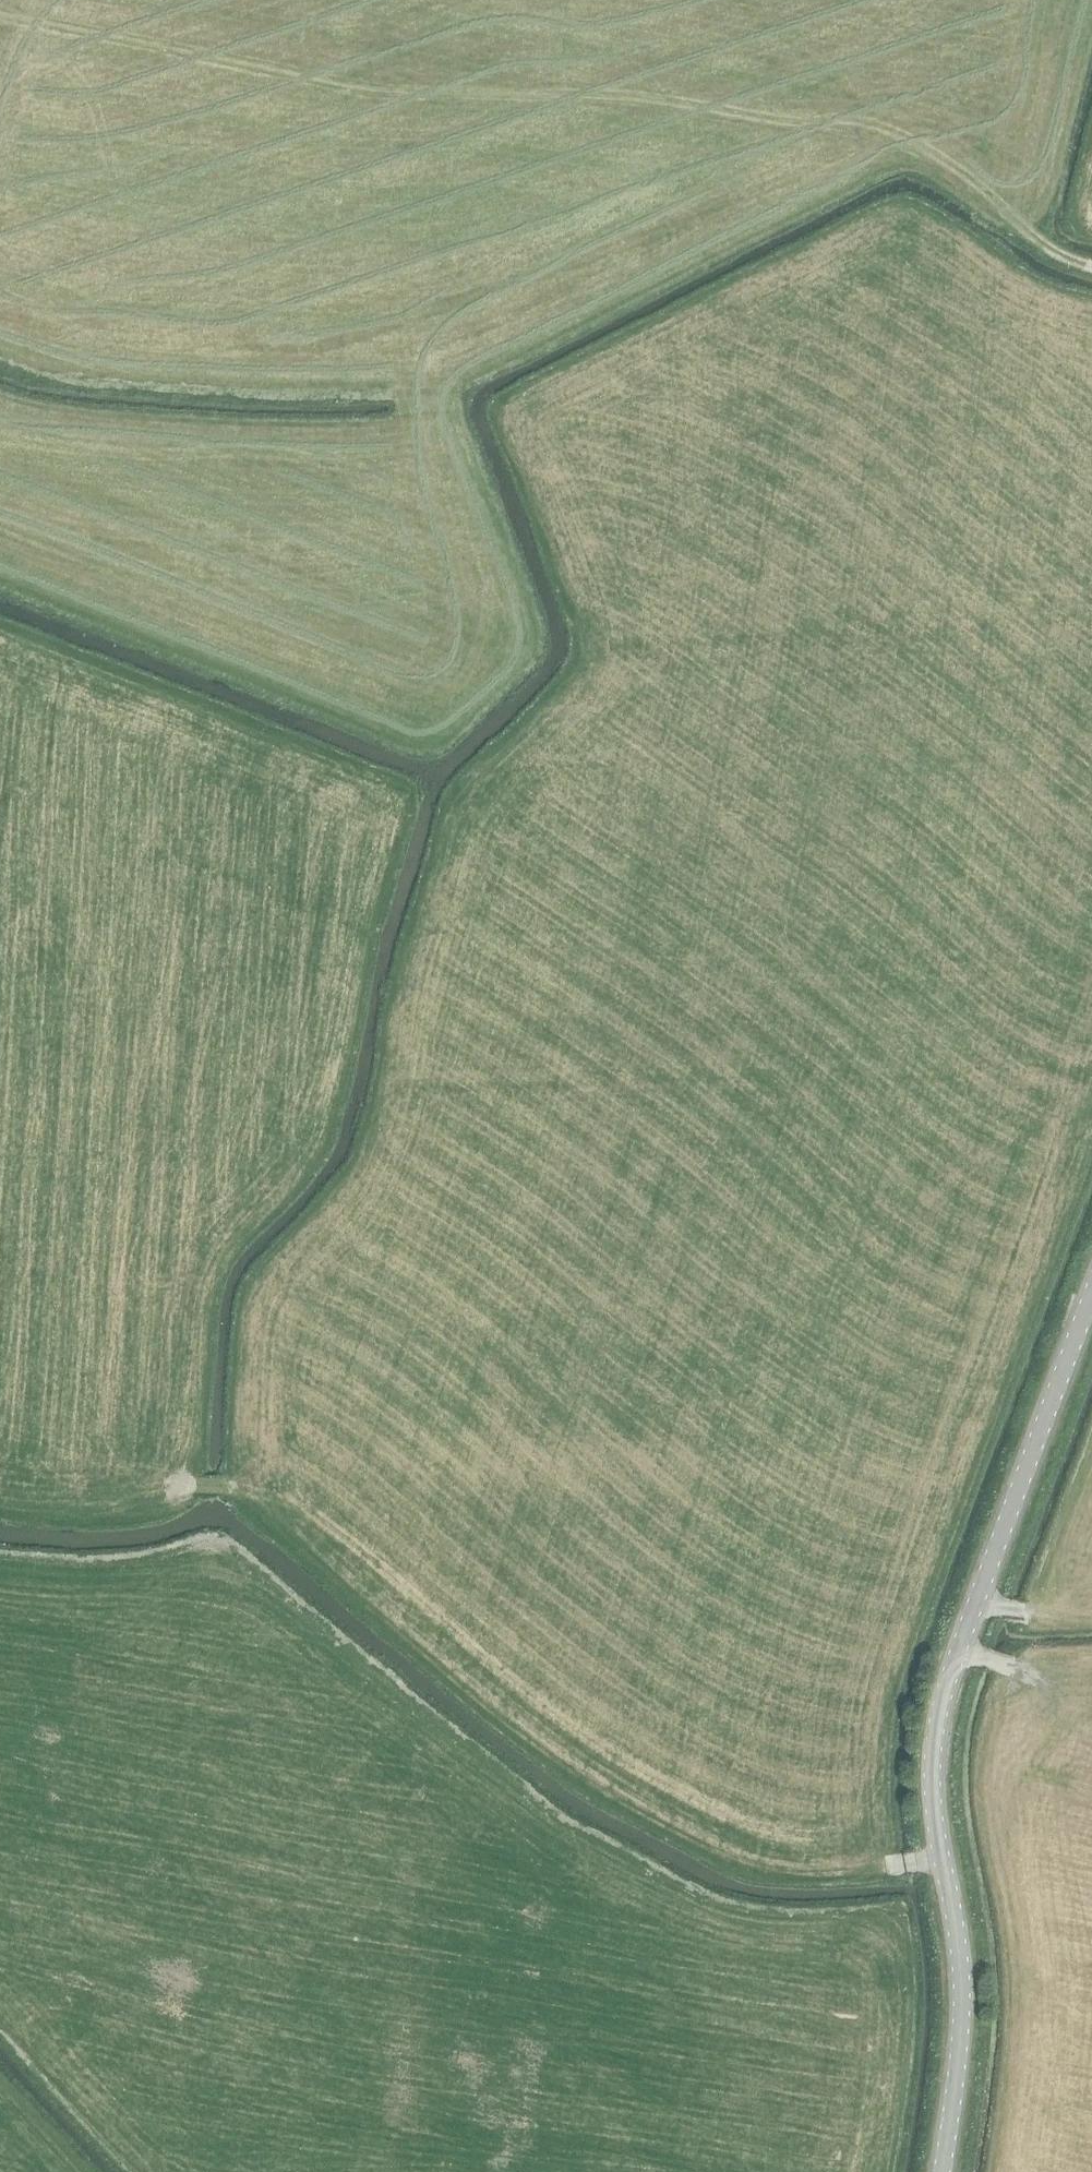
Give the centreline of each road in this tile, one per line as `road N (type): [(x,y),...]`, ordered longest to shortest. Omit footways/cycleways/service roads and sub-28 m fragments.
road 1 (tertiary): [(938,2171),(962,2006),(936,1787),(938,1710),(1091,1286)]

